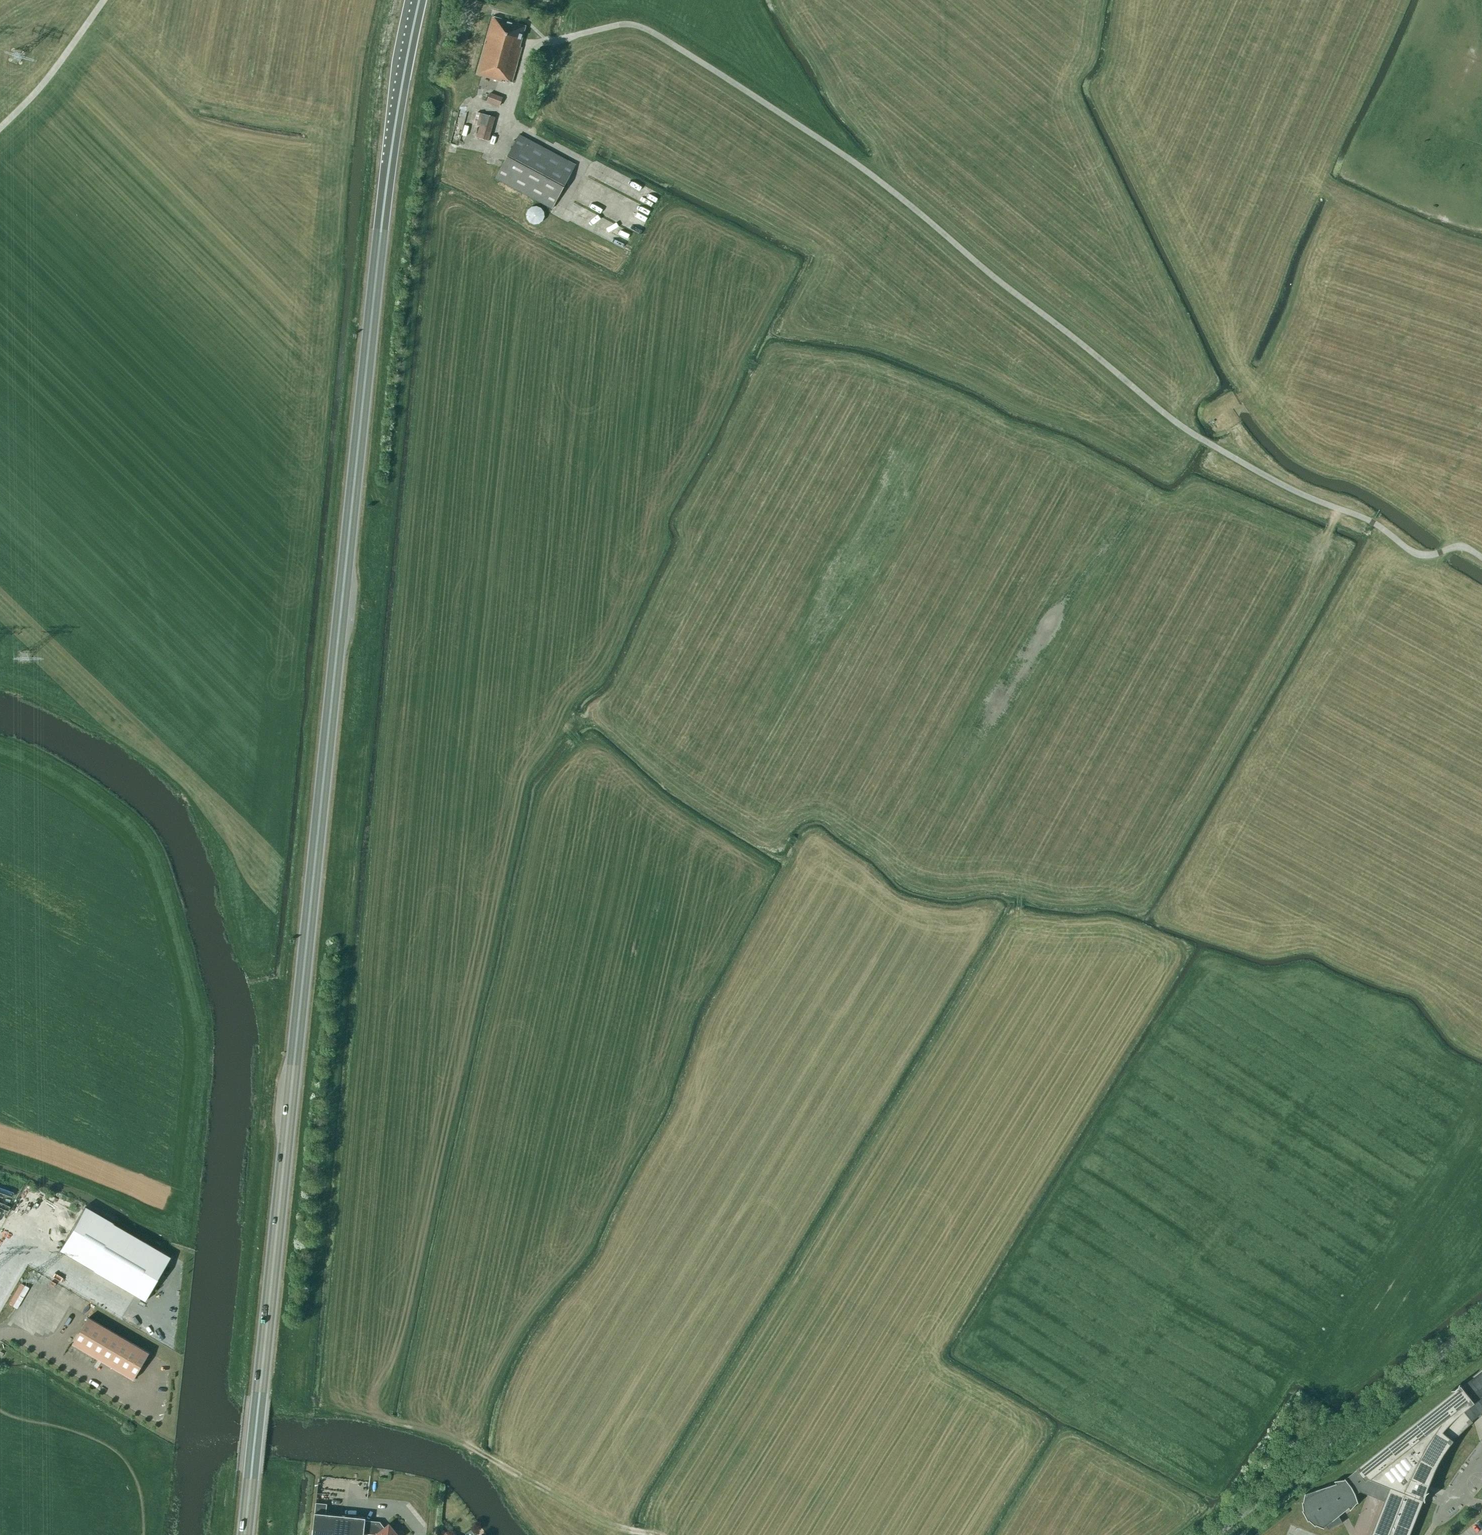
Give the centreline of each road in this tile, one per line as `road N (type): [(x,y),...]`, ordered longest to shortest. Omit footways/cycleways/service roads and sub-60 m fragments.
road 1 (trunk): [(245,1534),(384,192),(418,0)]
road 2 (unclassified): [(1481,560),(1464,550),(1415,556),(1378,527),(1308,499),(1190,434),(859,168),(649,33),(620,27),(536,47)]
road 3 (secondary): [(1217,1534),(1481,1322)]
road 4 (track): [(645,1534),(594,1520),(457,1439),(380,1417)]
road 5 (track): [(105,0),(0,132)]

